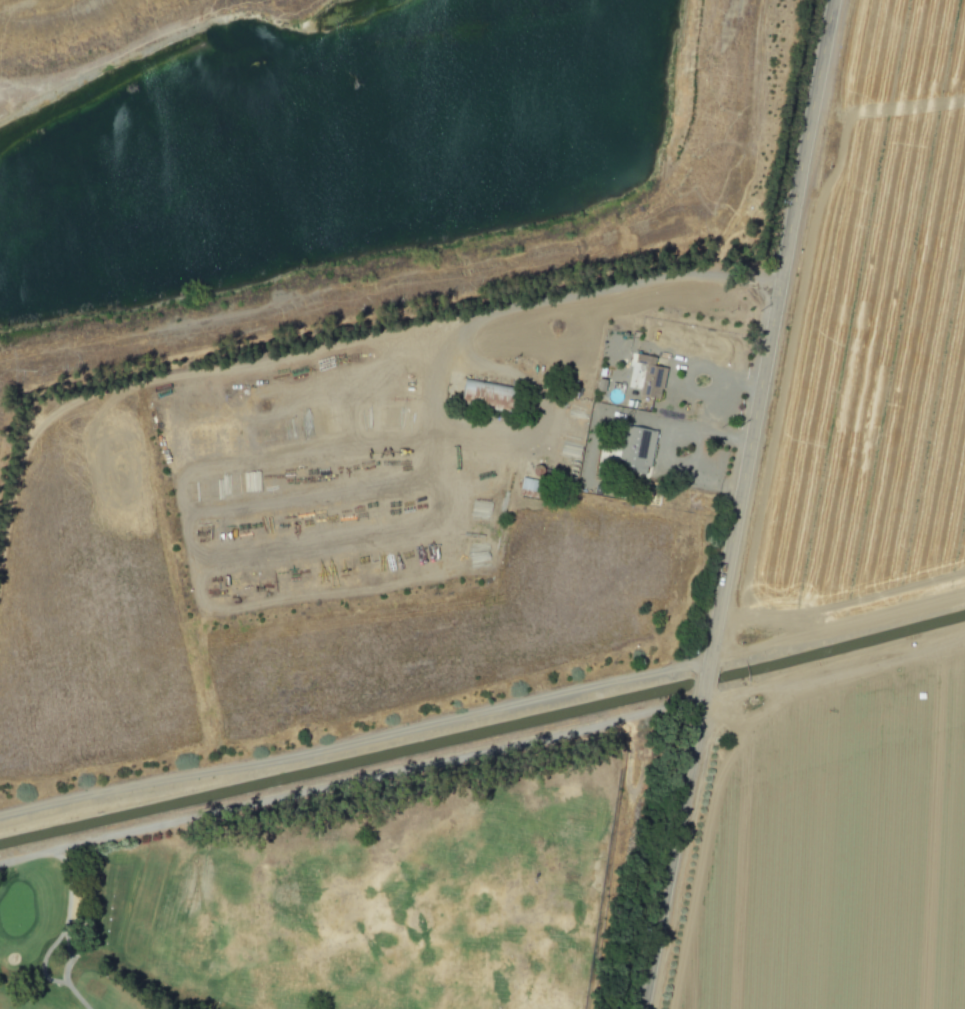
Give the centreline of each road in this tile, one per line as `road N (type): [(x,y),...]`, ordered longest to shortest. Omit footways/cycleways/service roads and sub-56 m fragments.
road 1 (tertiary): [(708,666),(833,0)]
road 2 (tertiary): [(641,1008),(700,707)]

